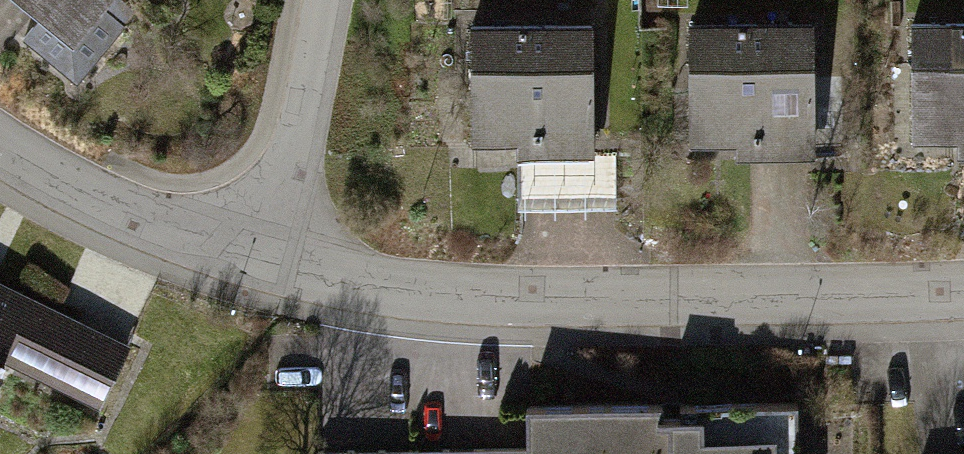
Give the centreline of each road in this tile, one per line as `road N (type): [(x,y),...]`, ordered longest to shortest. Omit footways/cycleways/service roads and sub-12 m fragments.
road 1 (residential): [(963,304),(463,304),(260,264)]
road 2 (residential): [(260,264),(0,159)]
road 3 (residential): [(314,0),(260,264)]

